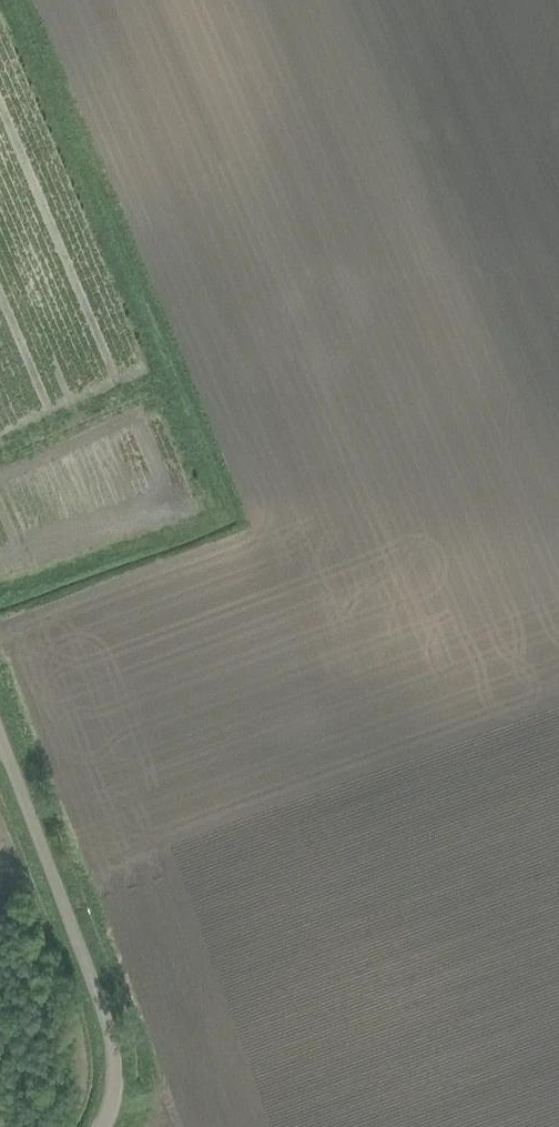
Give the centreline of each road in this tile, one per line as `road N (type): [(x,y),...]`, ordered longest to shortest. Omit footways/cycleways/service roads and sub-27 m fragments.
road 1 (unclassified): [(103,1126),(114,1086),(108,1030),(0,748)]

